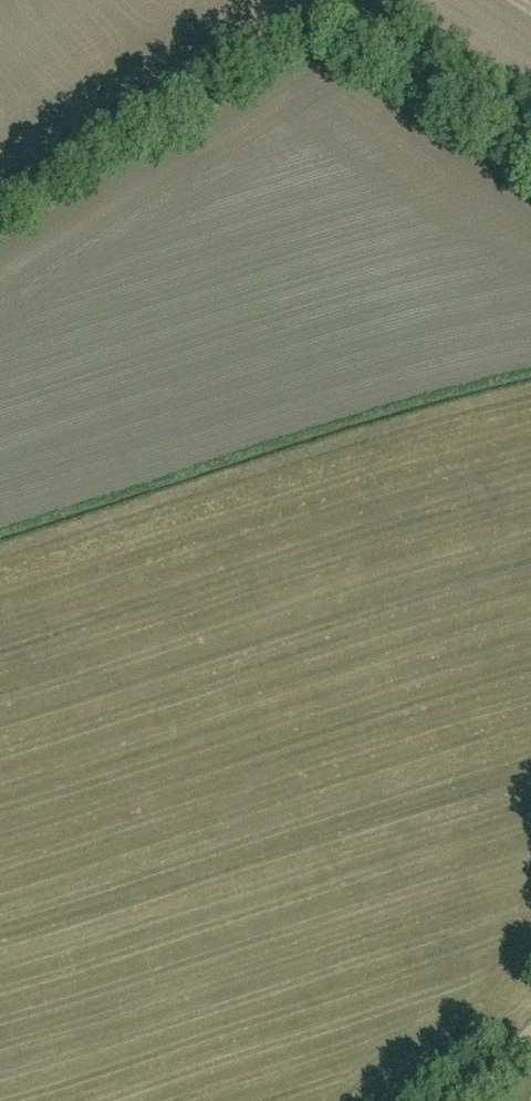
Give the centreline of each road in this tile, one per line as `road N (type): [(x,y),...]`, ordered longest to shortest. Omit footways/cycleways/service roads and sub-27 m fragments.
road 1 (track): [(0,196),(250,26),(273,0)]
road 2 (track): [(288,0),(530,145)]

